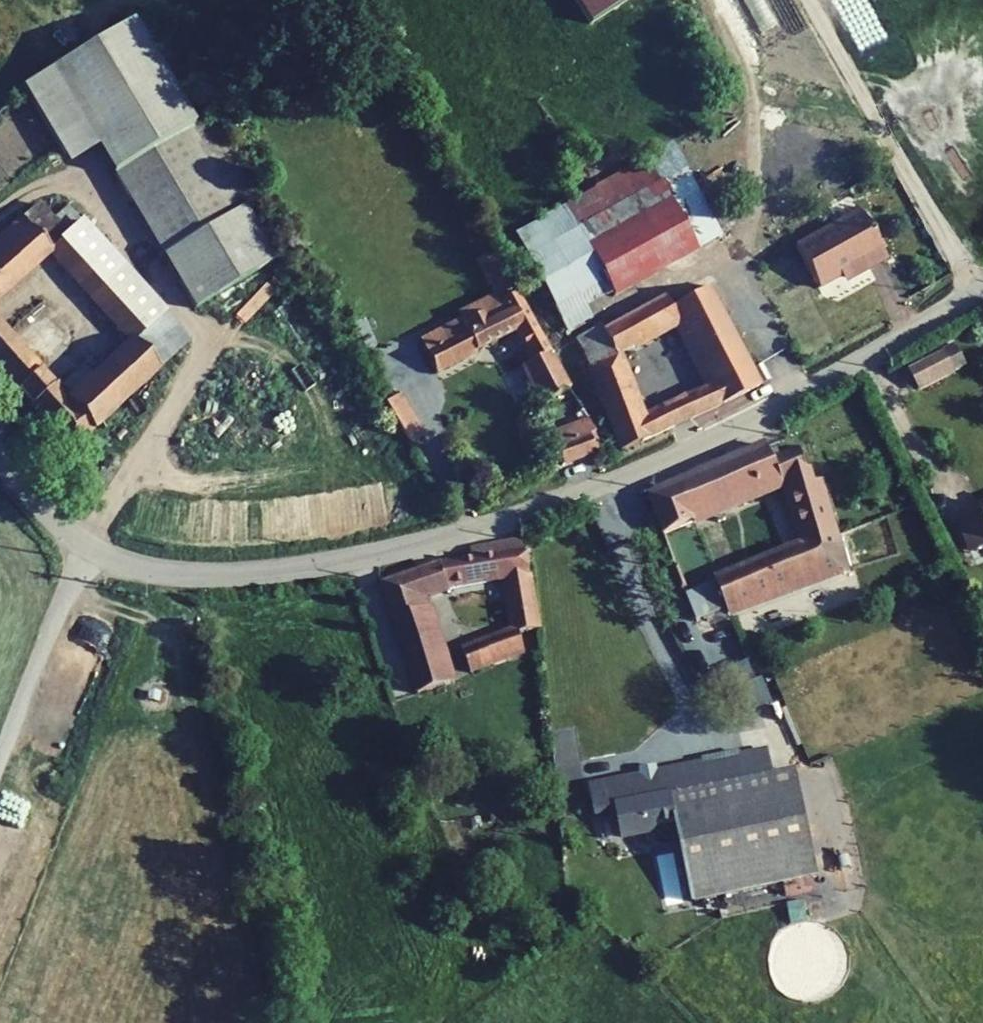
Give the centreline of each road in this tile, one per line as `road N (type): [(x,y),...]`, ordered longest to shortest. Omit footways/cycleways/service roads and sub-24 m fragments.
road 1 (unclassified): [(0,460),(73,535),(126,566),(230,576),(341,562),(497,522),(636,472),(740,425),(982,289)]
road 2 (track): [(809,0),(978,292)]
road 3 (track): [(0,760),(91,549)]

